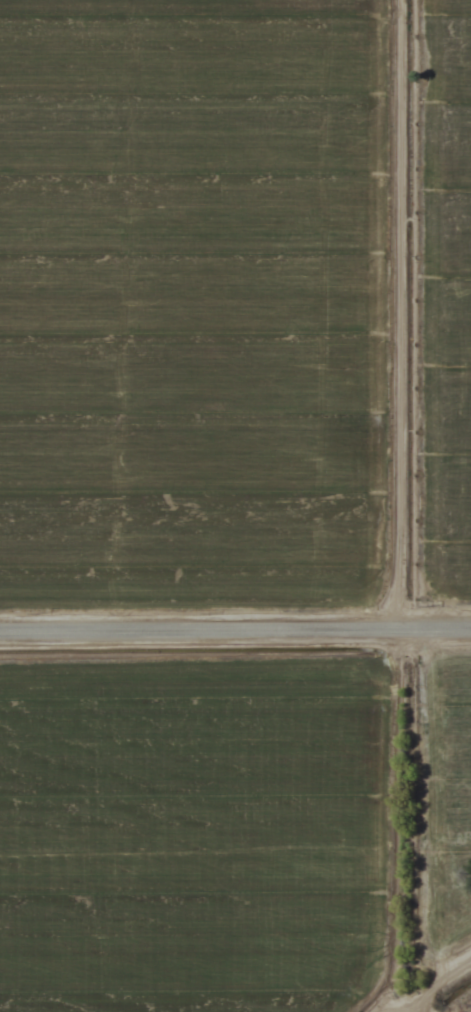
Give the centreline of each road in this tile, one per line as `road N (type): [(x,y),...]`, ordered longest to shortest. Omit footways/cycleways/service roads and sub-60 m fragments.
road 1 (residential): [(470,635),(0,639)]

